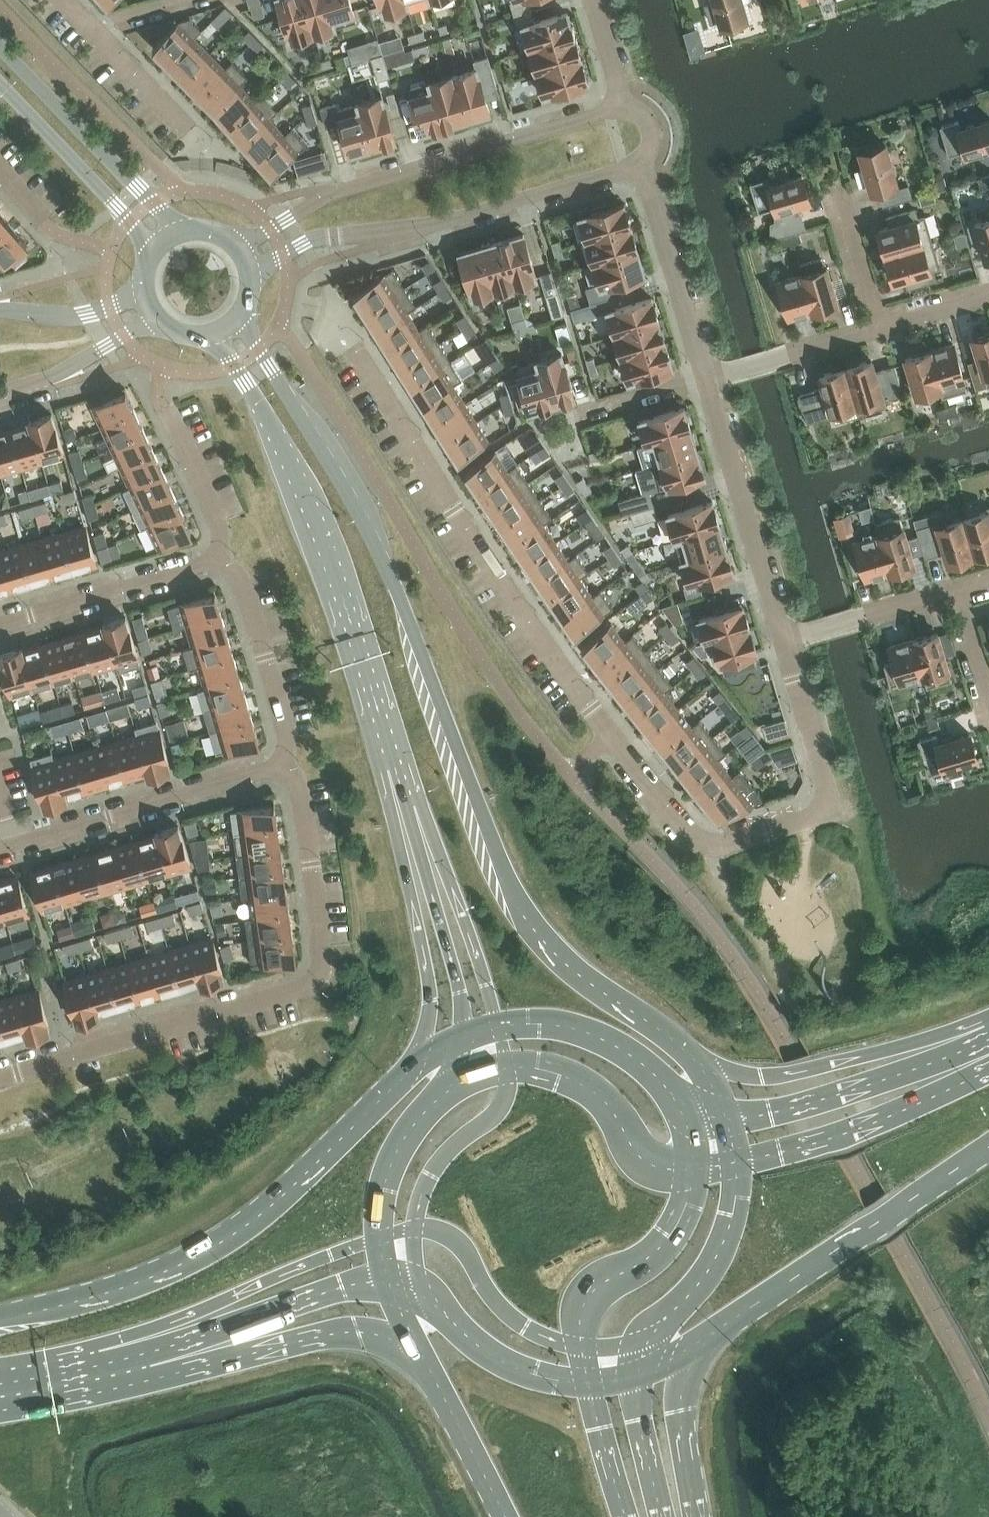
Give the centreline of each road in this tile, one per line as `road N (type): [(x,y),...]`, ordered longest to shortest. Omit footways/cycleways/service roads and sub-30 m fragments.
road 1 (residential): [(782,645),(830,798),(827,811),(708,849),(610,738),(474,548),(350,346)]
road 2 (secondary): [(703,1069),(671,1034),(558,956),(514,894),(404,600),(333,457),(239,318)]
road 3 (residential): [(0,1083),(324,987),(298,786),(282,766)]
road 4 (secondary): [(217,333),(299,480),(339,582),(409,814)]
road 5 (primary): [(411,1069),(231,1236),(119,1287),(0,1316)]
road 6 (residential): [(624,110),(335,192),(237,246)]
road 7 (residential): [(251,279),(315,240),(447,224),(641,166)]
road 8 (primary): [(714,1333),(988,1148)]
road 9 (primary): [(146,1353),(267,1351),(358,1331),(404,1346),(431,1371)]
road 10 (residential): [(282,766),(0,850)]
road 11 (primary): [(988,1039),(762,1077),(703,1069)]
road 12 (primary): [(988,1039),(923,1103),(833,1139),(737,1163)]
road 13 (residential): [(704,380),(782,645)]
road 14 (primary): [(988,1039),(826,1098),(727,1119)]
road 15 (secondary): [(191,231),(0,47)]
road 16 (primary): [(146,1353),(233,1296),(380,1238)]
road 17 (secondary): [(409,814),(412,897),(431,1000),(411,1069)]
road 18 (primary): [(146,1353),(342,1287),(389,1282)]
road 19 (residential): [(0,627),(222,559)]
road 20 (secondary): [(409,814),(451,885),(500,1026)]
road 21 (secondary): [(409,814),(461,993),(464,1038)]
road 22 (secondary): [(0,85),(155,252)]
road 23 (primary): [(694,1169),(643,1159),(608,1104),(581,1084),(509,1067)]
road 24 (primary): [(582,1347),(590,1295),(668,1239),(694,1169)]
road 25 (residential): [(641,166),(704,380)]
road 26 (residential): [(282,766),(286,731),(244,591),(222,559)]
road 27 (primary): [(414,1230),(457,1240),(492,1297),(526,1328),(582,1347)]
road 28 (primary): [(646,1340),(717,1257),(733,1216),(737,1163)]
road 29 (primary): [(509,1067),(511,1095),(501,1115),(457,1148),(429,1183),(414,1230)]
road 30 (primary): [(674,1095),(642,1063),(587,1032),(500,1026)]
road 31 (primary): [(698,1516),(680,1398),(714,1333)]
road 32 (residential): [(782,645),(956,592)]
road 33 (residential): [(0,399),(48,385),(161,322)]
road 34 (residential): [(704,380),(876,331)]
road 35 (primary): [(444,1310),(480,1347),(516,1368),(589,1383)]
road 36 (residential): [(222,559),(216,519),(164,404)]
road 37 (primary): [(431,1371),(507,1516)]
road 38 (residential): [(145,288),(88,313),(0,312)]
road 39 (primary): [(0,1386),(146,1353)]
road 40 (primary): [(431,1104),(391,1167),(380,1238)]
road 41 (primary): [(665,1516),(639,1420),(639,1374)]
road 42 (residential): [(876,331),(836,192)]
road 43 (residential): [(704,380),(567,418)]
road 44 (residential): [(92,29),(187,134)]
road 45 (primary): [(626,1516),(589,1383)]

